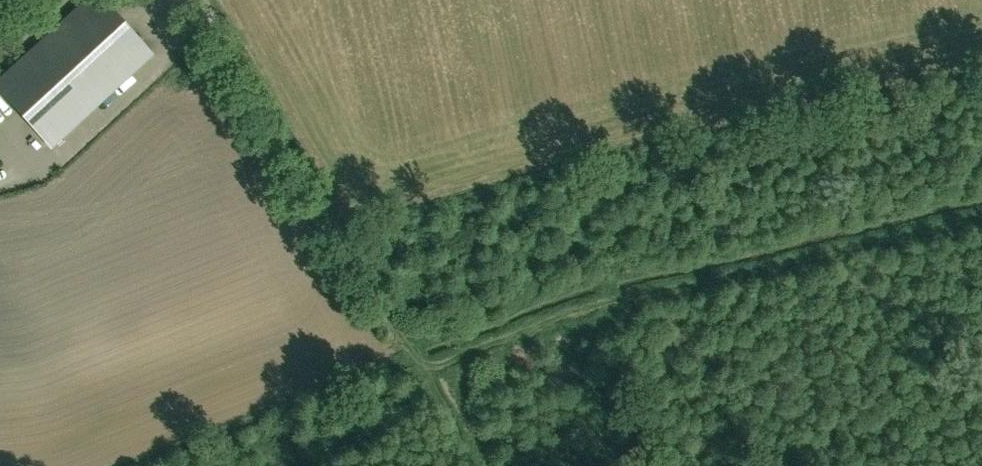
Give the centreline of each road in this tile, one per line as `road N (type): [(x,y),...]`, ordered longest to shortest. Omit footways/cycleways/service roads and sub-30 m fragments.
road 1 (track): [(326,228),(199,0)]

